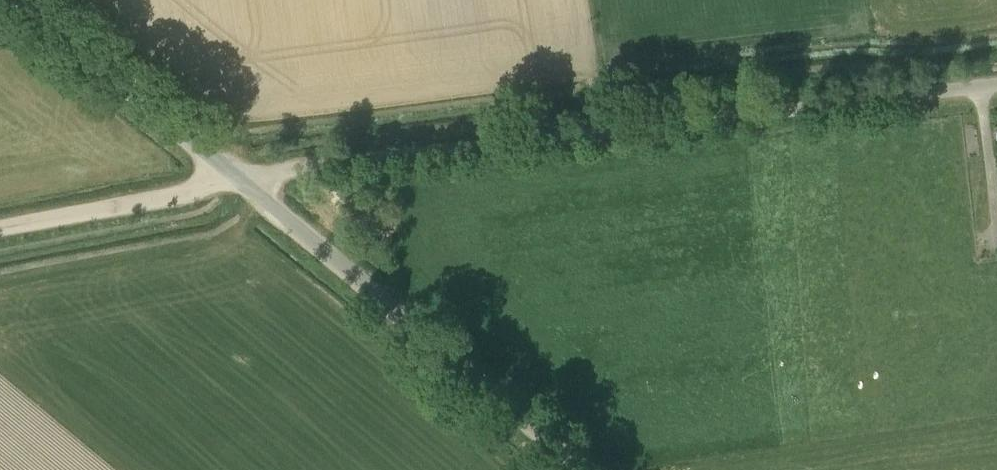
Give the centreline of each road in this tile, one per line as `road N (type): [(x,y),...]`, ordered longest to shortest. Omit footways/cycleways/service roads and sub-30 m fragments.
road 1 (unclassified): [(242,180),(996,84)]
road 2 (unclassified): [(589,469),(242,180)]
road 3 (unclassified): [(242,180),(30,0)]
road 4 (track): [(0,231),(242,180)]

